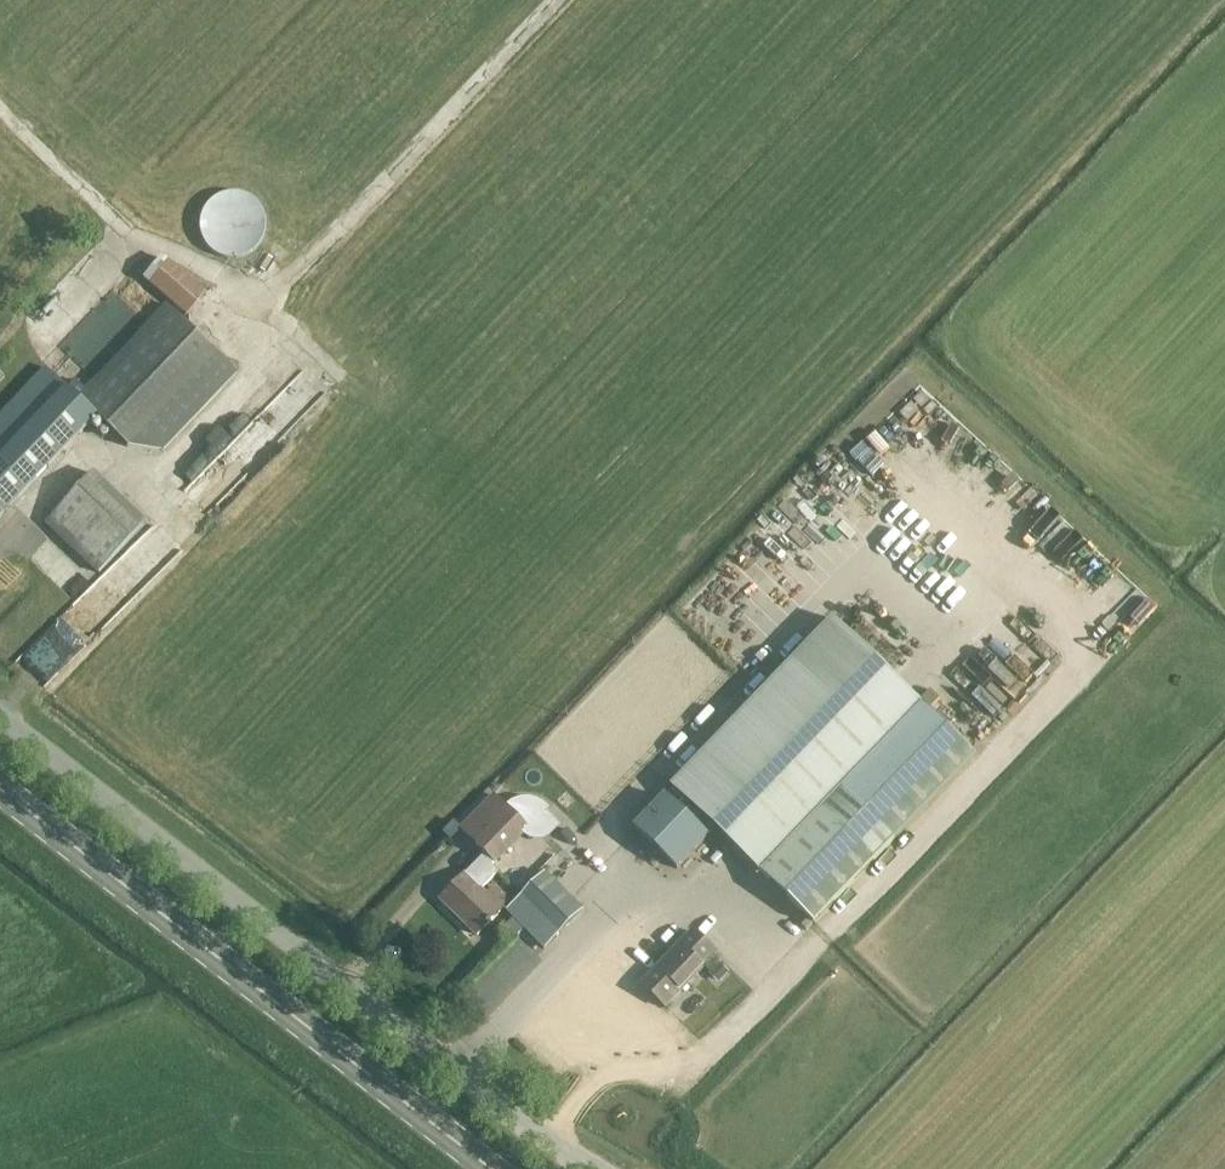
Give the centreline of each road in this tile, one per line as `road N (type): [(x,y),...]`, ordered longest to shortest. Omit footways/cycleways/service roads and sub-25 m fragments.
road 1 (unclassified): [(598,1168),(0,699)]
road 2 (secondary): [(490,1168),(0,789)]

